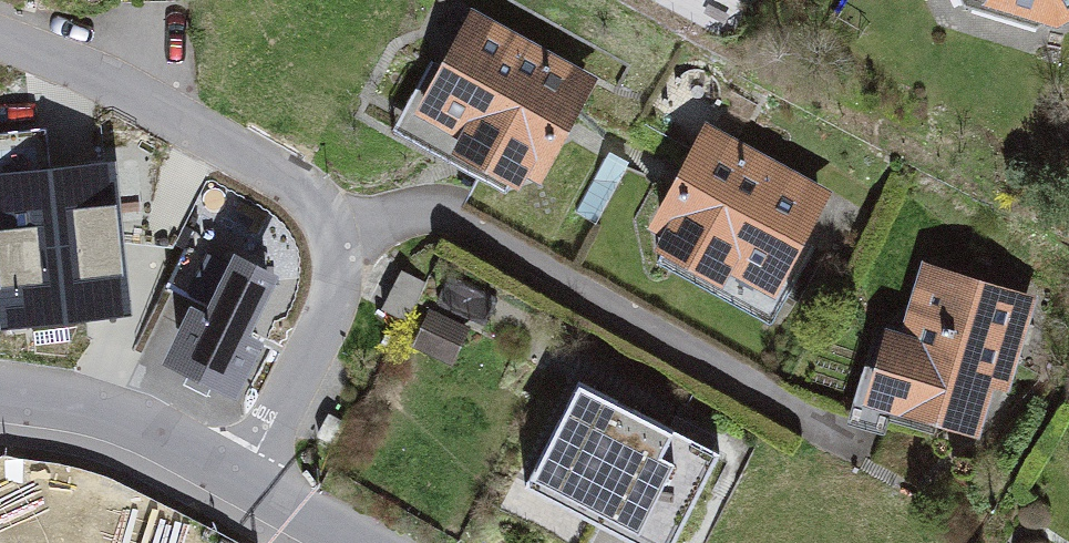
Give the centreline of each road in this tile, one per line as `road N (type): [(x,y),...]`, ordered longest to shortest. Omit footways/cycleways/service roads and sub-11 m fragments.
road 1 (residential): [(269,478),(352,297),(363,233),(342,210),(0,32)]
road 2 (residential): [(0,394),(94,401),(269,478)]
road 3 (residential): [(269,478),(386,542)]

